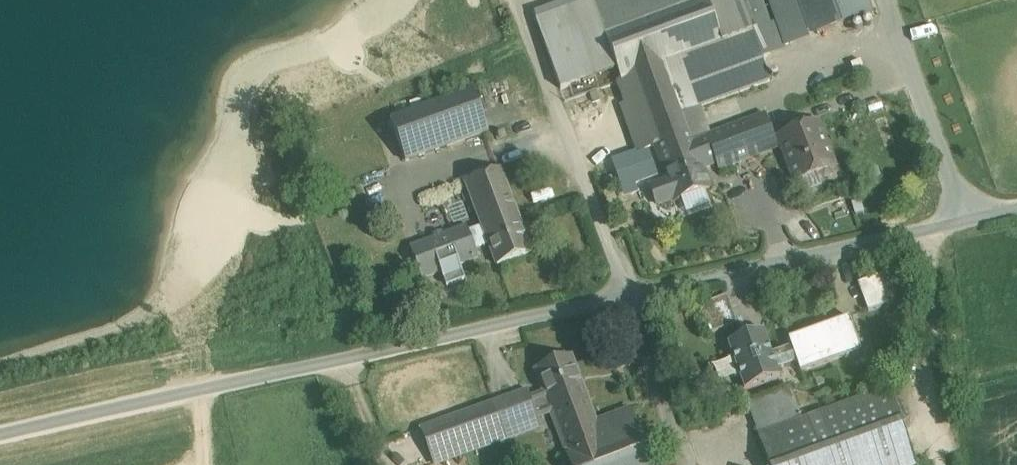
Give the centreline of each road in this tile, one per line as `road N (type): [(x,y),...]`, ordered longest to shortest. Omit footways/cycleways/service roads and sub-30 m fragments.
road 1 (unclassified): [(0,438),(1016,207)]
road 2 (track): [(522,0),(687,464)]

